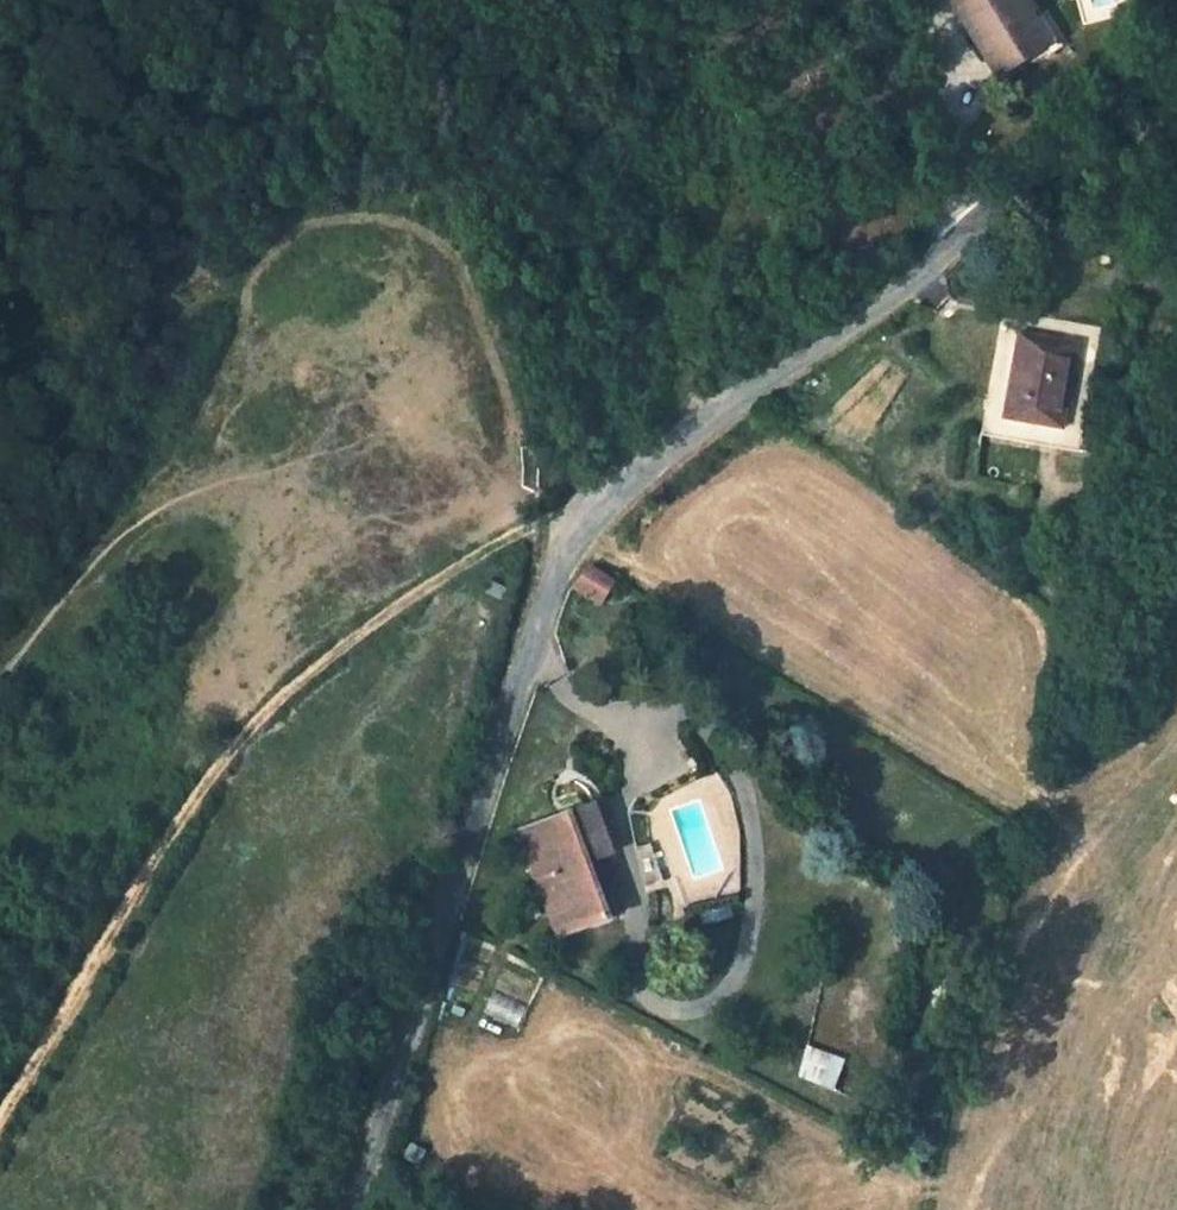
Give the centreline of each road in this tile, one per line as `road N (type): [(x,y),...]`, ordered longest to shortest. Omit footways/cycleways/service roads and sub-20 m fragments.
road 1 (residential): [(1176,22),(898,282),(729,404),(573,535),(539,603),(473,788),(355,1209)]

